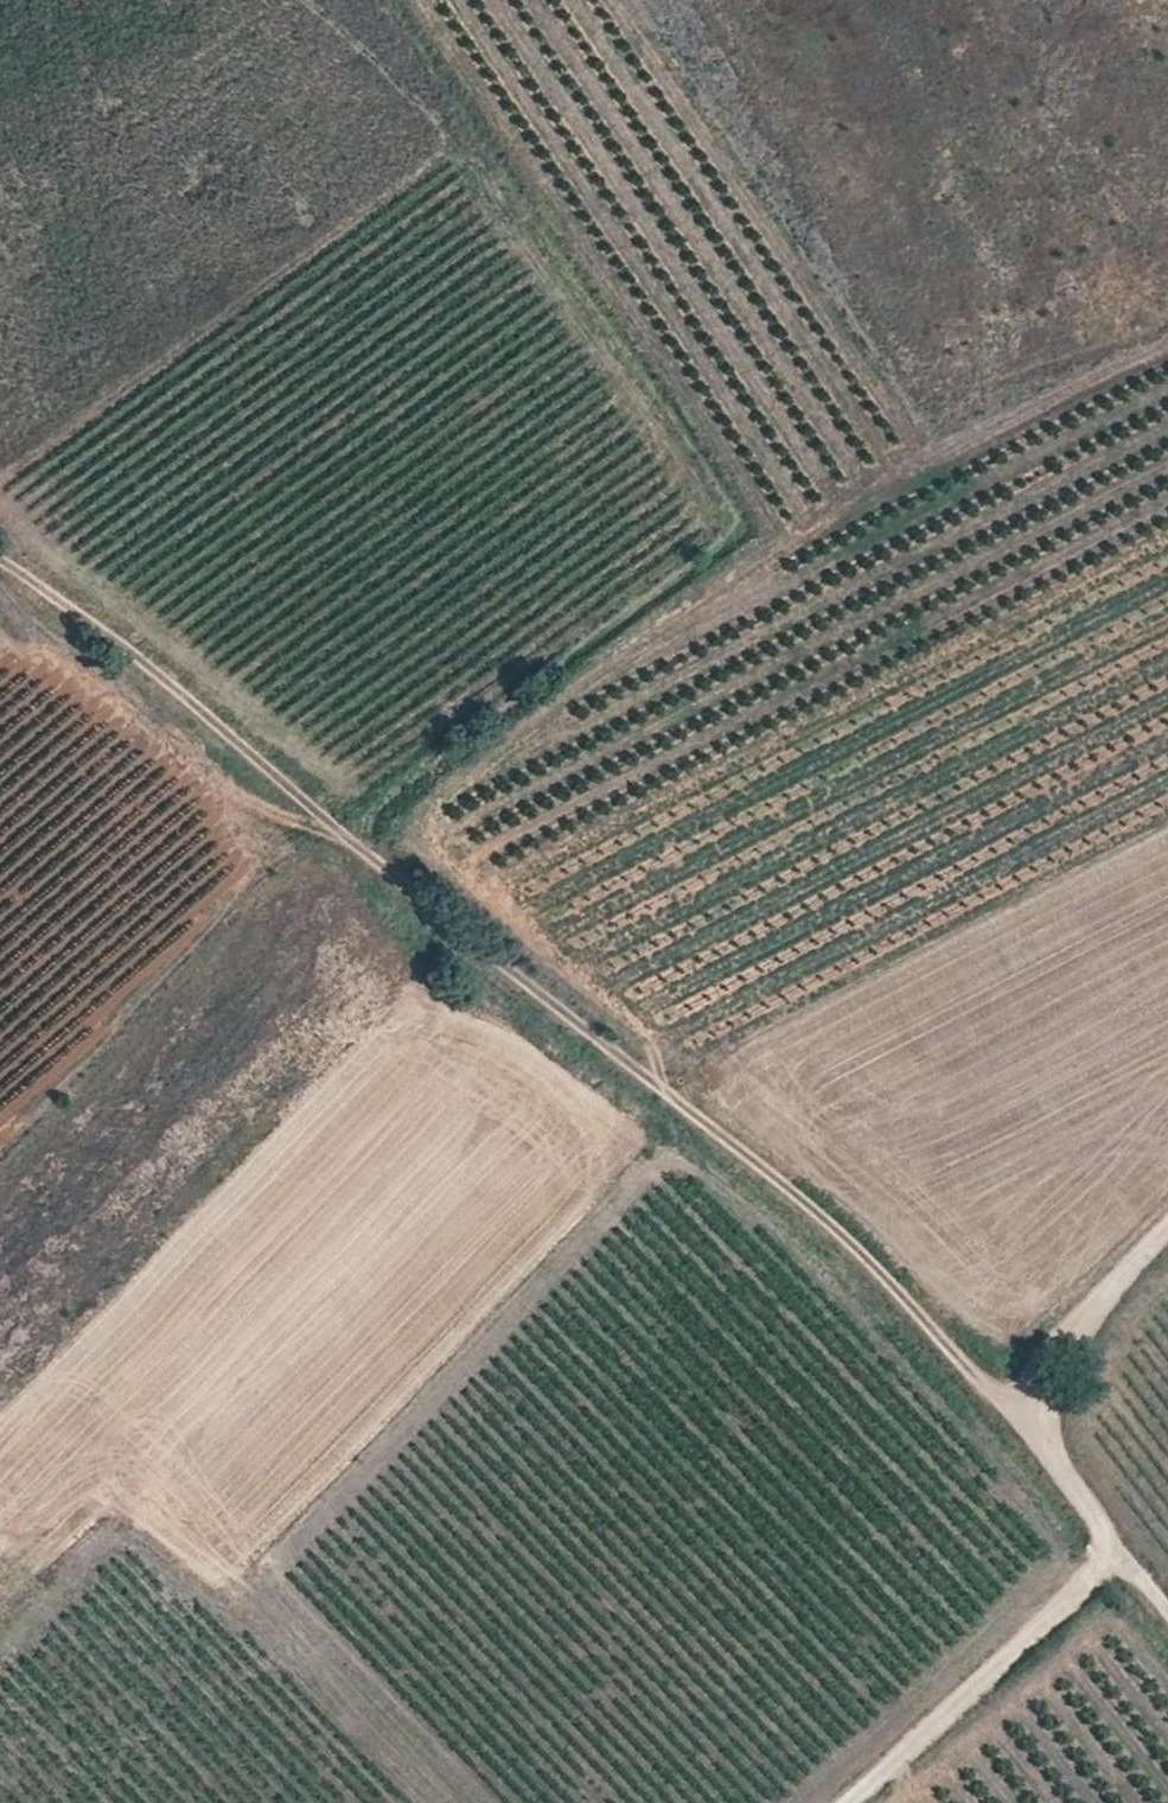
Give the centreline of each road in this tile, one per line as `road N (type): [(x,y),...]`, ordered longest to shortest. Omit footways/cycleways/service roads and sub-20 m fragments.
road 1 (track): [(1001,1419),(780,1190),(478,948),(120,639),(0,556)]
road 2 (unclassified): [(1116,1563),(851,1802)]
road 3 (unclassified): [(1167,1239),(1001,1419)]
road 4 (unclassified): [(1116,1563),(1001,1419)]

